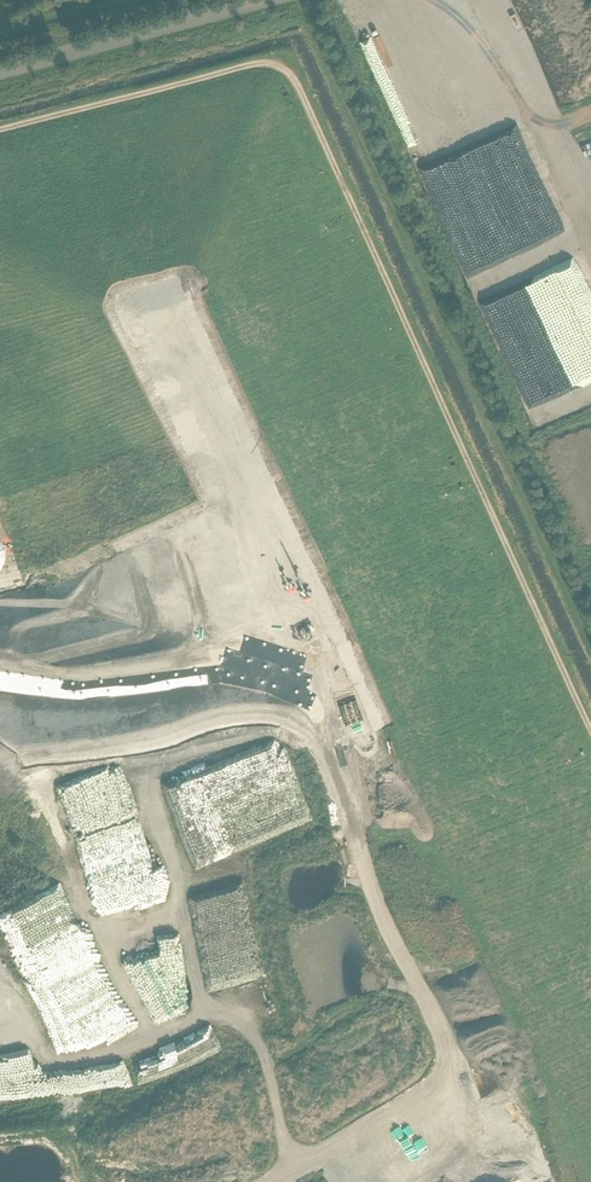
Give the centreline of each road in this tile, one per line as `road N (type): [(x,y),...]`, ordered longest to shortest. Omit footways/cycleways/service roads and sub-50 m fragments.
road 1 (track): [(0,129),(244,65),(284,66),(590,731)]
road 2 (track): [(0,68),(253,0)]

